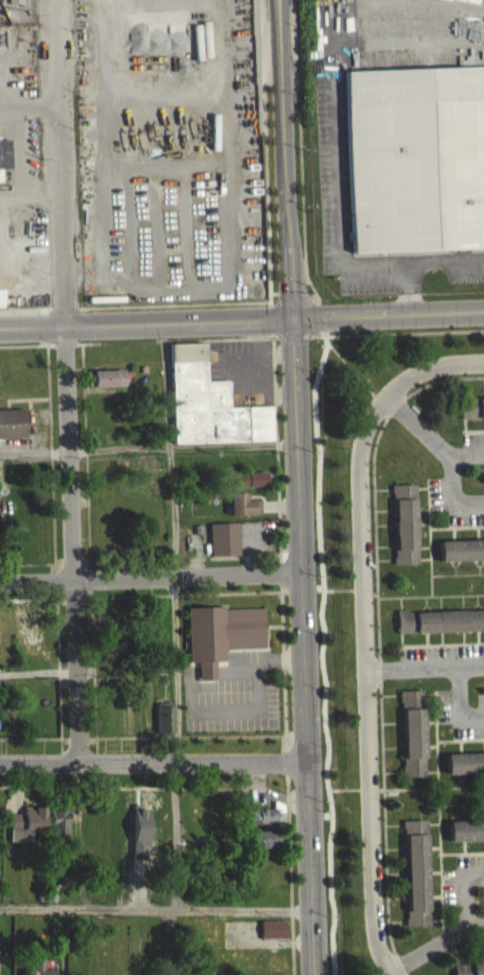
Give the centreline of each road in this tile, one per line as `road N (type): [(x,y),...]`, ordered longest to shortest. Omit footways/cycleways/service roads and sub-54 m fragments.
road 1 (residential): [(49,0),(78,761)]
road 2 (tertiary): [(295,323),(317,974)]
road 3 (residential): [(428,363),(392,392),(364,441),(376,936),(393,974)]
road 4 (tertiary): [(278,0),(295,323)]
road 5 (residential): [(0,764),(310,766)]
road 6 (residential): [(0,585),(304,587)]
road 7 (residential): [(0,332),(295,323)]
road 8 (residential): [(295,323),(483,313)]

